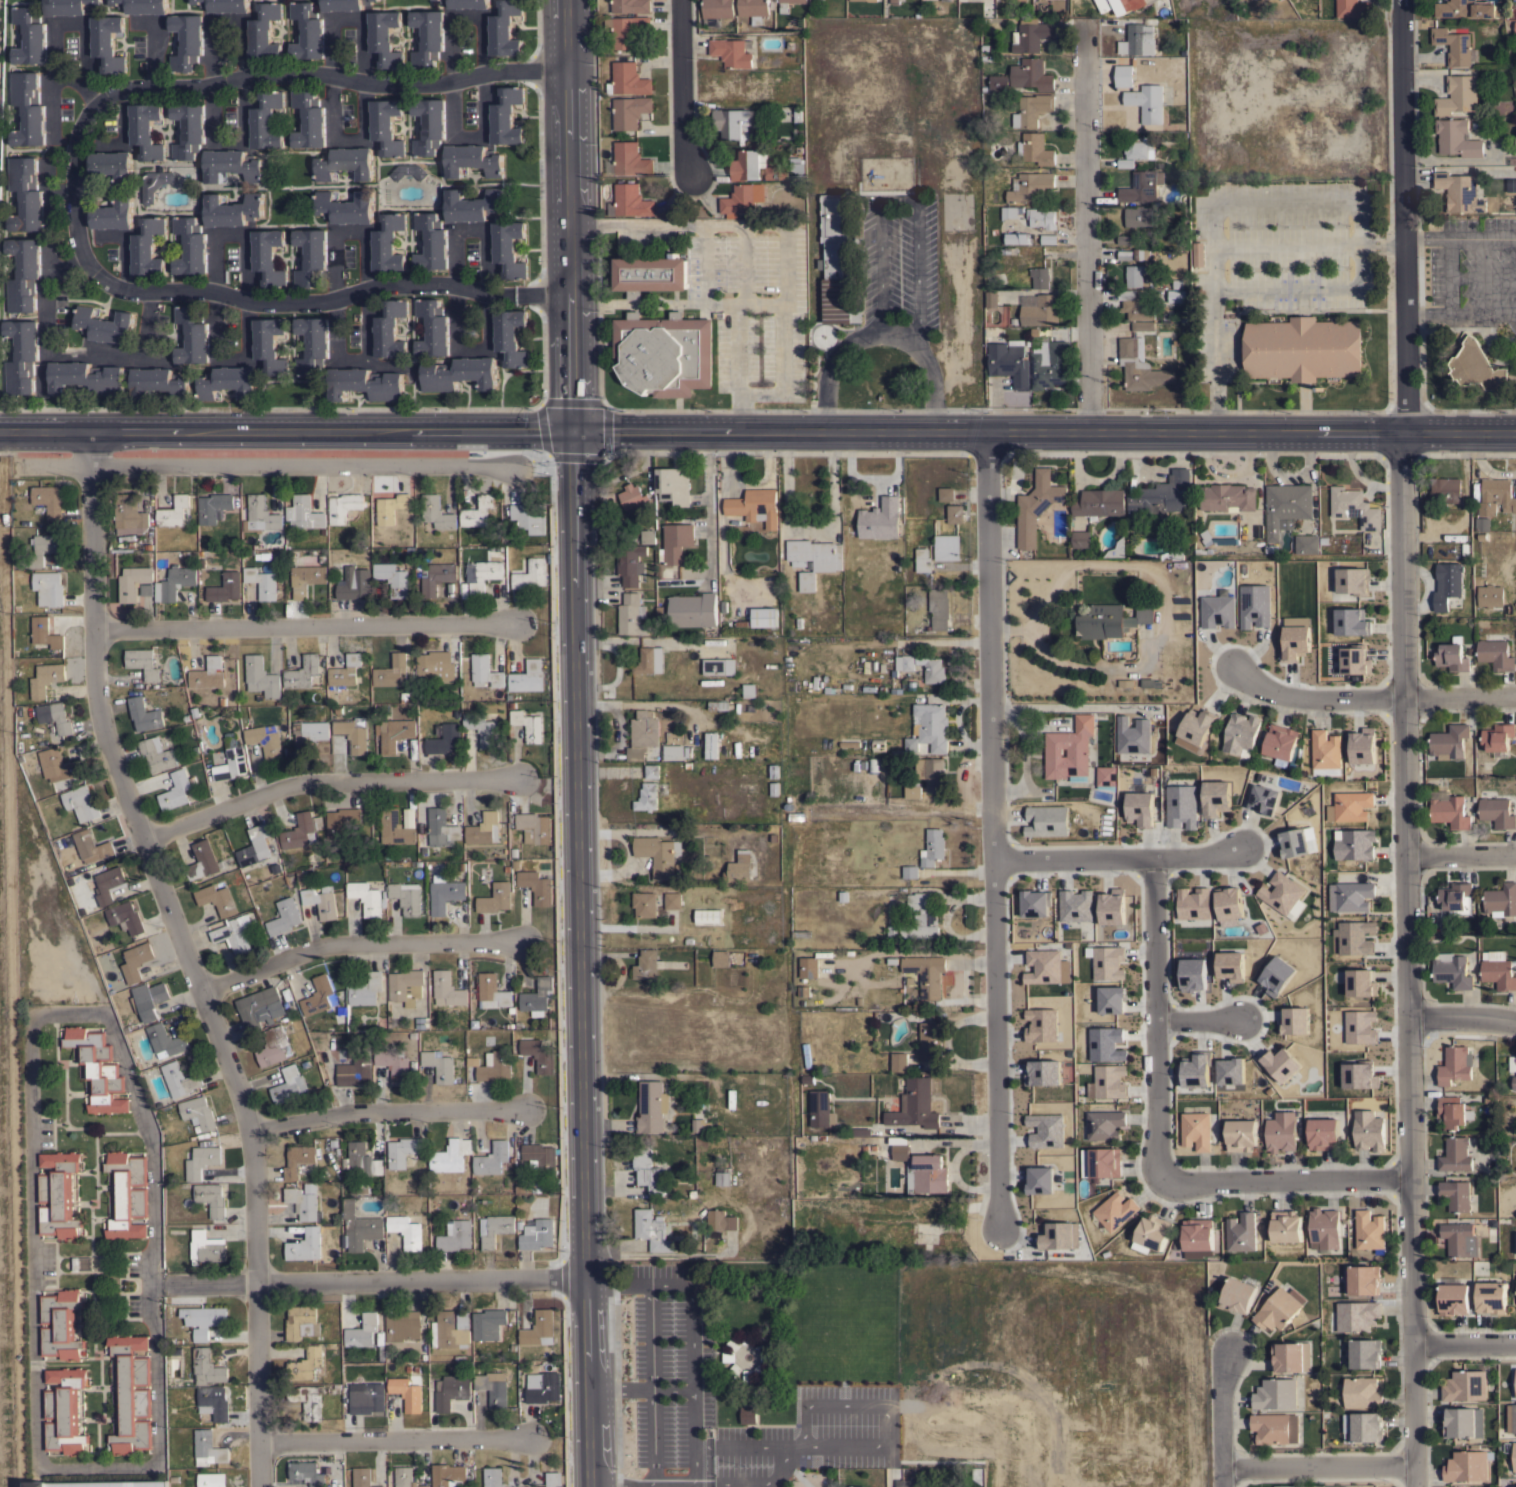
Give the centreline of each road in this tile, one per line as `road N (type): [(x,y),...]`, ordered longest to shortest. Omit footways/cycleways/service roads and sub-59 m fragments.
road 1 (residential): [(1415,1486),(1402,0)]
road 2 (residential): [(92,431),(93,631),(112,769),(205,993),(249,1132),(259,1486)]
road 3 (secondary): [(589,1486),(573,432)]
road 4 (tertiary): [(573,432),(1515,433)]
road 5 (residential): [(998,1227),(981,432)]
road 6 (residential): [(37,1467),(158,1466),(152,1134),(104,1013),(31,1015)]
road 7 (residential): [(566,71),(490,73),(418,90),(317,75),(122,89),(93,108),(78,134),(79,241)]
road 8 (tertiary): [(0,431),(573,432)]
road 9 (residential): [(79,241),(89,268),(109,286),(142,291),(202,289),(303,304),(395,283),(506,297),(571,295)]
road 10 (residential): [(16,466),(515,466)]
road 11 (residential): [(37,1467),(31,1015)]
road 12 (secondary): [(573,432),(565,0)]
road 13 (residential): [(93,631),(512,624)]
road 14 (residential): [(1091,433),(1086,27)]
road 15 (residential): [(145,842),(294,785),(517,780)]
road 16 (residential): [(255,1285),(586,1279)]
road 17 (residential): [(205,993),(322,947),(521,943)]
road 18 (residential): [(1157,1176),(1155,856)]
road 19 (residential): [(249,1132),(346,1113),(526,1109)]
road 20 (residential): [(258,1441),(530,1438)]
road 21 (residential): [(1410,1175),(1157,1176)]
road 22 (residential): [(1239,855),(991,859)]
road 23 (residential): [(1415,1466),(1219,1467)]
road 24 (residential): [(1403,697),(1268,694),(1228,664)]
road 25 (residential): [(689,179),(679,0)]
road 26 (residential): [(1220,1486),(1222,1354)]
road 27 (residential): [(1215,433),(1215,301)]

